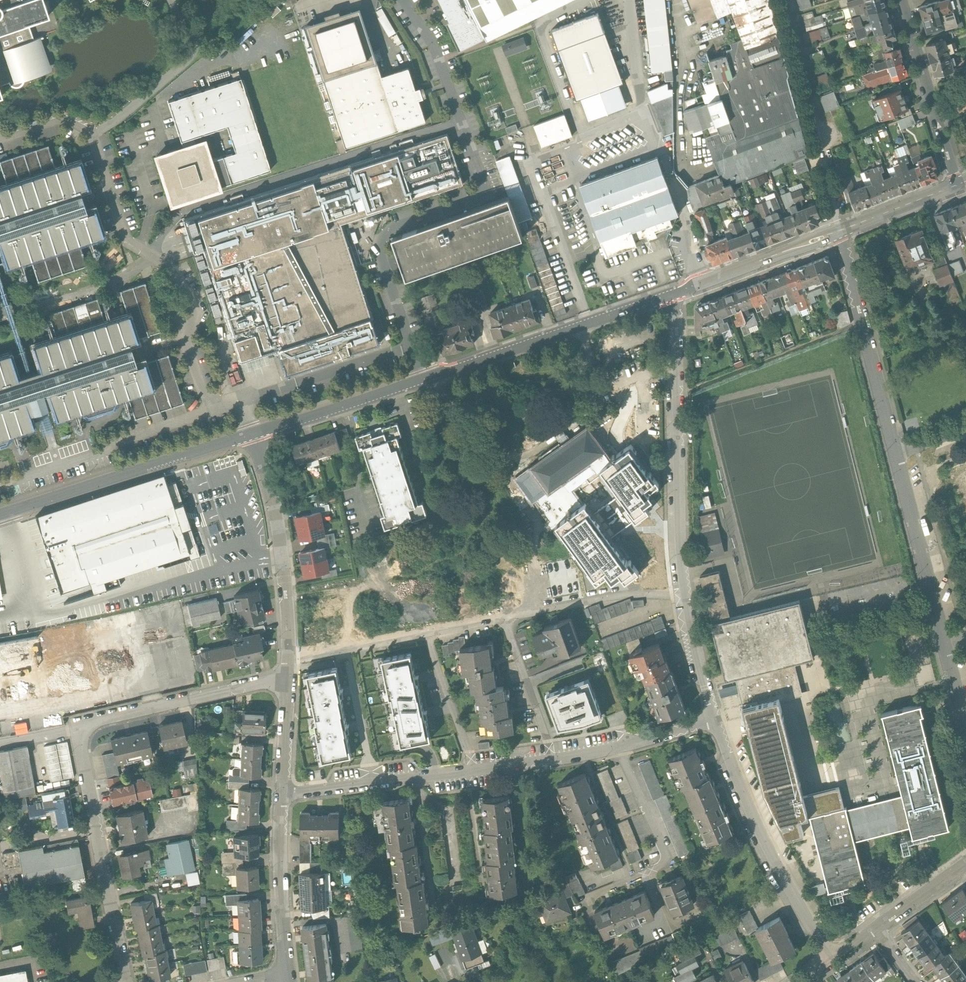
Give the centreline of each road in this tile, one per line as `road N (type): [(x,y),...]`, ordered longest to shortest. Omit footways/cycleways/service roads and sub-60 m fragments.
road 1 (residential): [(284,679),(84,727),(85,781),(129,981)]
road 2 (tertiary): [(251,432),(672,294)]
road 3 (residential): [(672,294),(687,594)]
road 4 (residential): [(897,456),(965,737)]
road 5 (residential): [(715,719),(776,864),(833,960)]
road 6 (tertiary): [(0,515),(251,432)]
road 7 (residential): [(251,432),(274,508),(284,663)]
road 8 (residential): [(841,230),(897,456)]
road 9 (residential): [(950,188),(894,0)]
road 10 (residential): [(281,793),(472,771)]
road 11 (residential): [(687,594),(620,597),(506,619)]
road 12 (residential): [(281,793),(287,975)]
road 13 (tertiary): [(672,294),(841,230)]
road 14 (residential): [(550,761),(715,719)]
road 15 (residential): [(506,619),(550,761)]
road 16 (residential): [(428,635),(284,663)]
road 17 (residential): [(428,635),(472,771)]
road 18 (residential): [(687,594),(715,719)]

